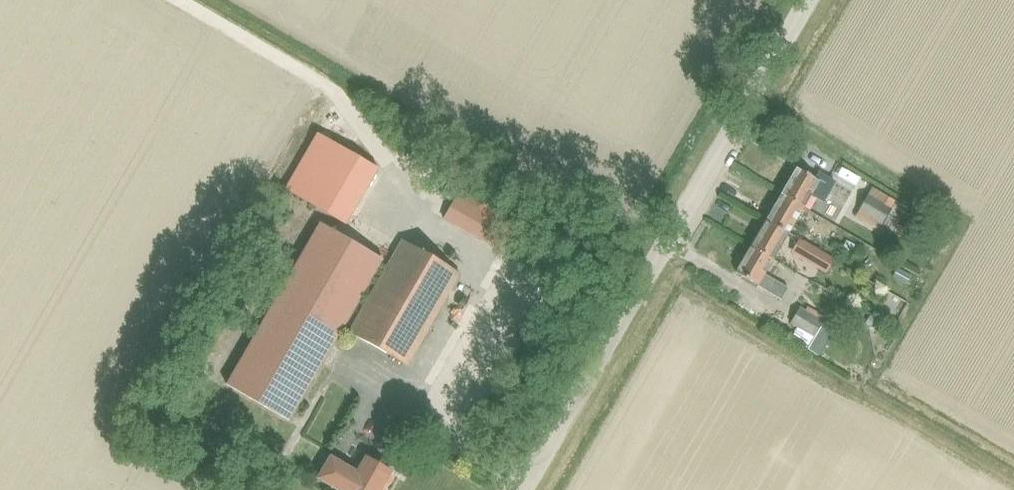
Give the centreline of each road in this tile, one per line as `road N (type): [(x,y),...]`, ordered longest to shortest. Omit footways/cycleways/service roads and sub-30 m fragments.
road 1 (unclassified): [(520,489),(807,0)]

